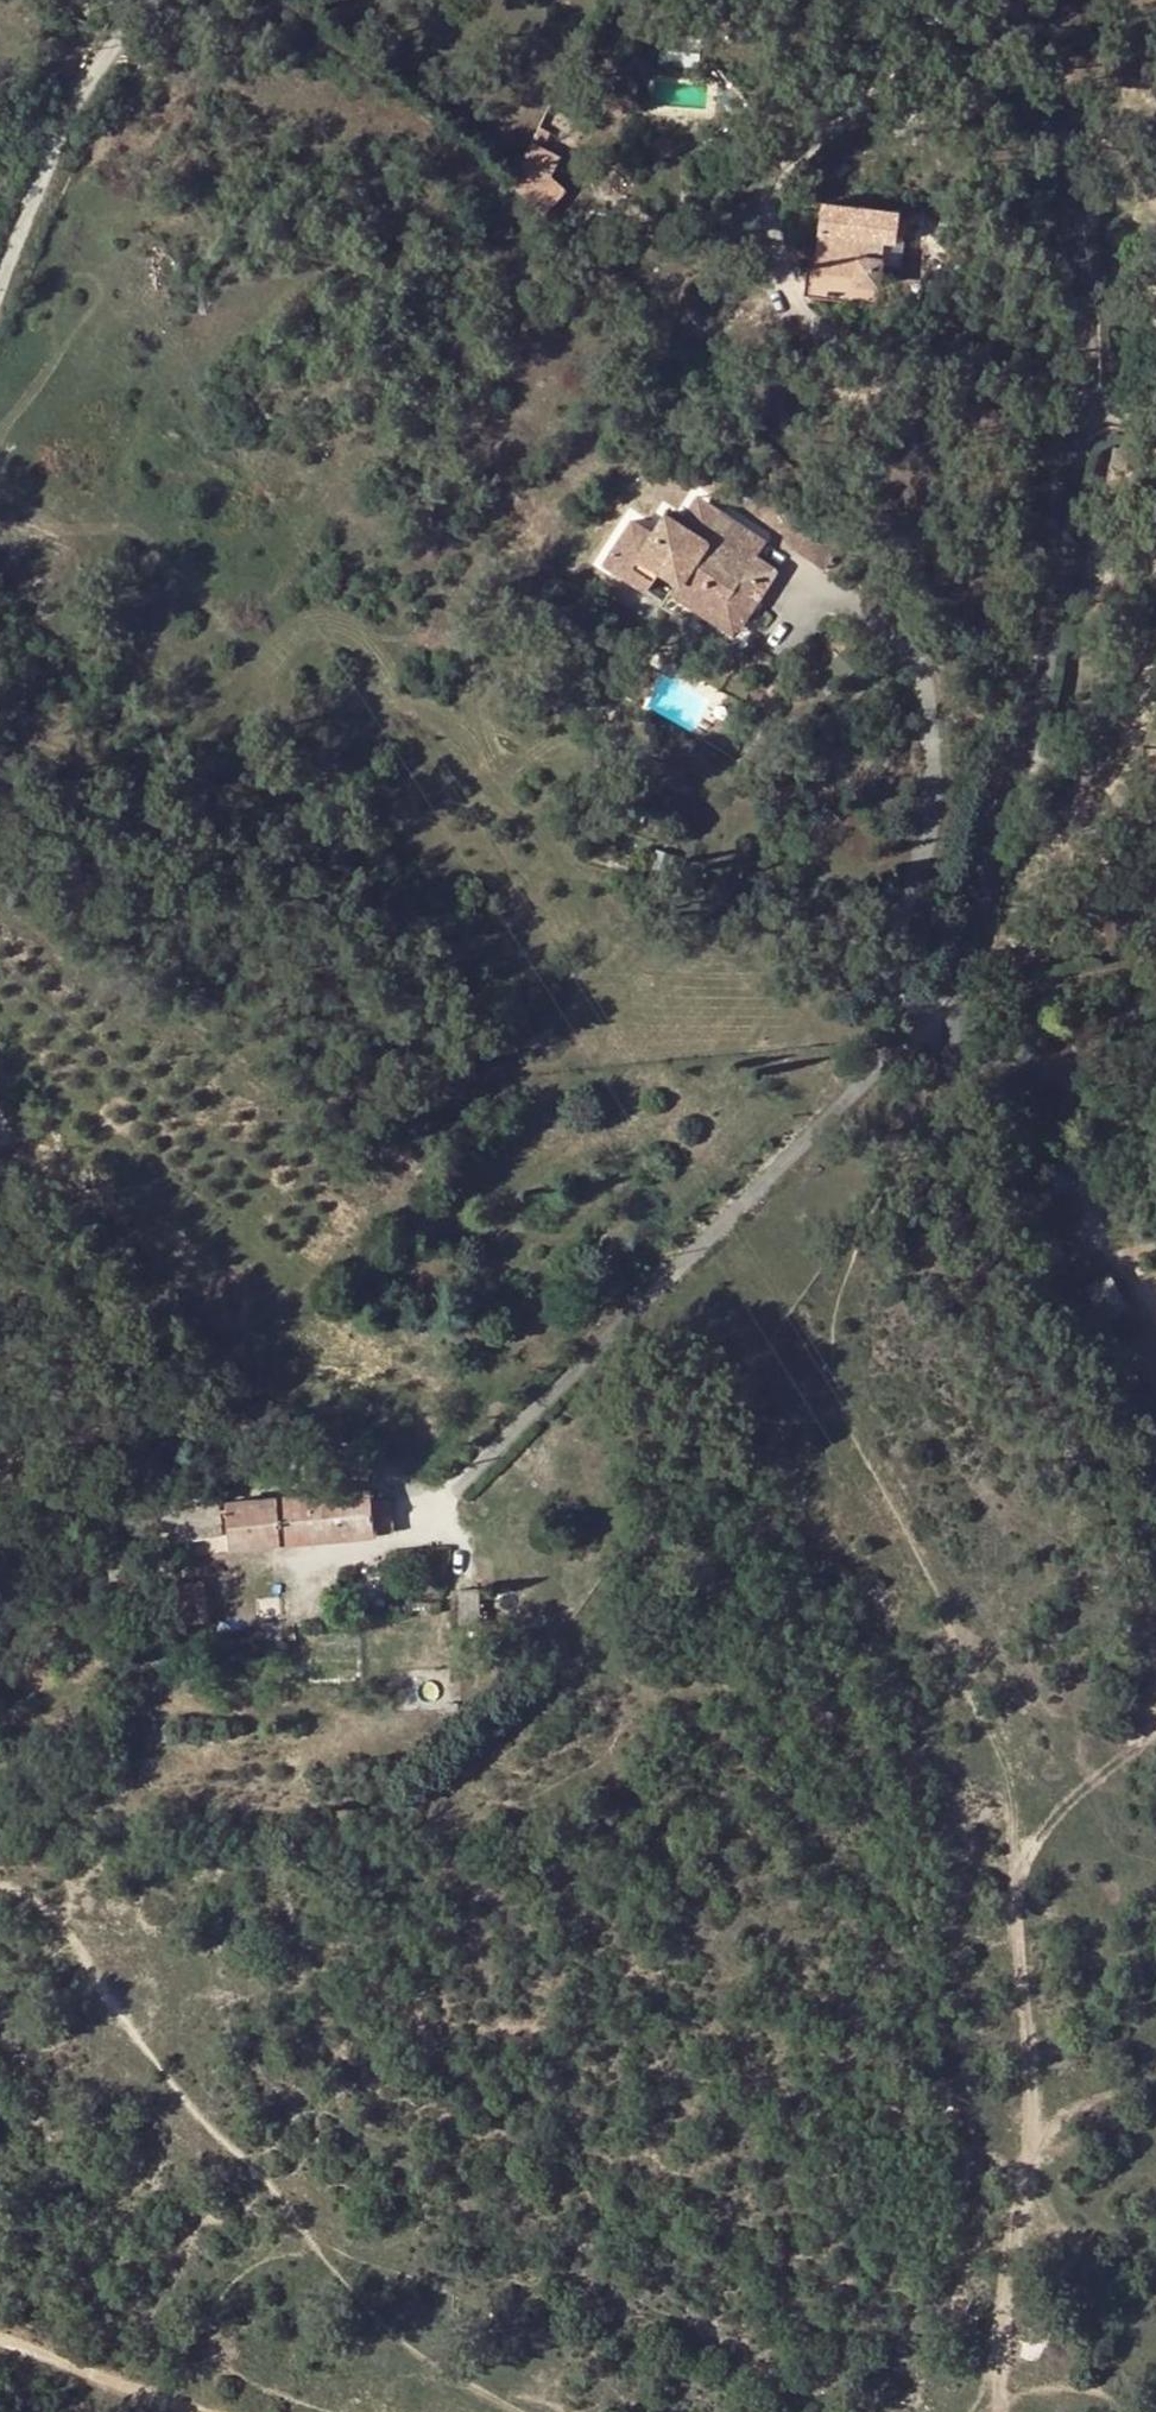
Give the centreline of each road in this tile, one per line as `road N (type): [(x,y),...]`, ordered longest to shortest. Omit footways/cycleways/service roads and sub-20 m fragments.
road 1 (unclassified): [(1155,1652),(1057,1371),(985,1244),(962,1135),(962,990),(979,883),(1025,740),(1066,536),(1078,286),(1060,167),(952,0)]
road 2 (unclassified): [(143,0),(50,165),(0,280)]

